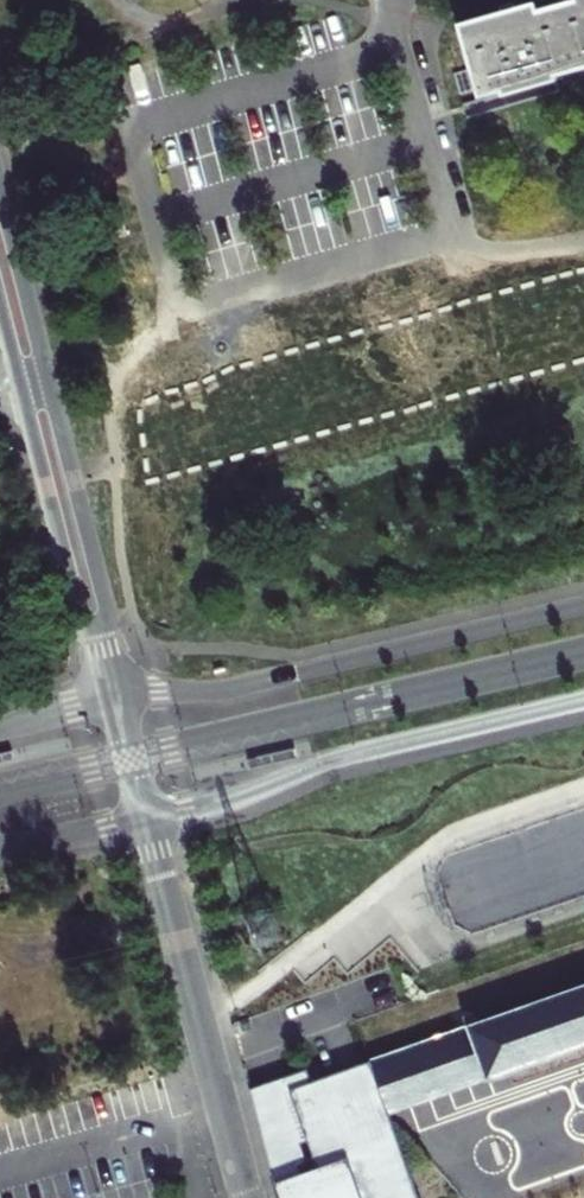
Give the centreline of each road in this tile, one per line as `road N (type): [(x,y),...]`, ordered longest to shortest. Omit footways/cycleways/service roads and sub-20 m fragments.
road 1 (tertiary): [(583,607),(233,691),(115,698)]
road 2 (residential): [(0,244),(115,698)]
road 3 (tertiary): [(148,822),(318,765),(583,702)]
road 4 (residential): [(148,822),(253,1197)]
road 5 (tertiary): [(0,847),(148,822)]
road 6 (residential): [(115,698),(148,822)]
road 7 (tertiary): [(115,698),(0,734)]

